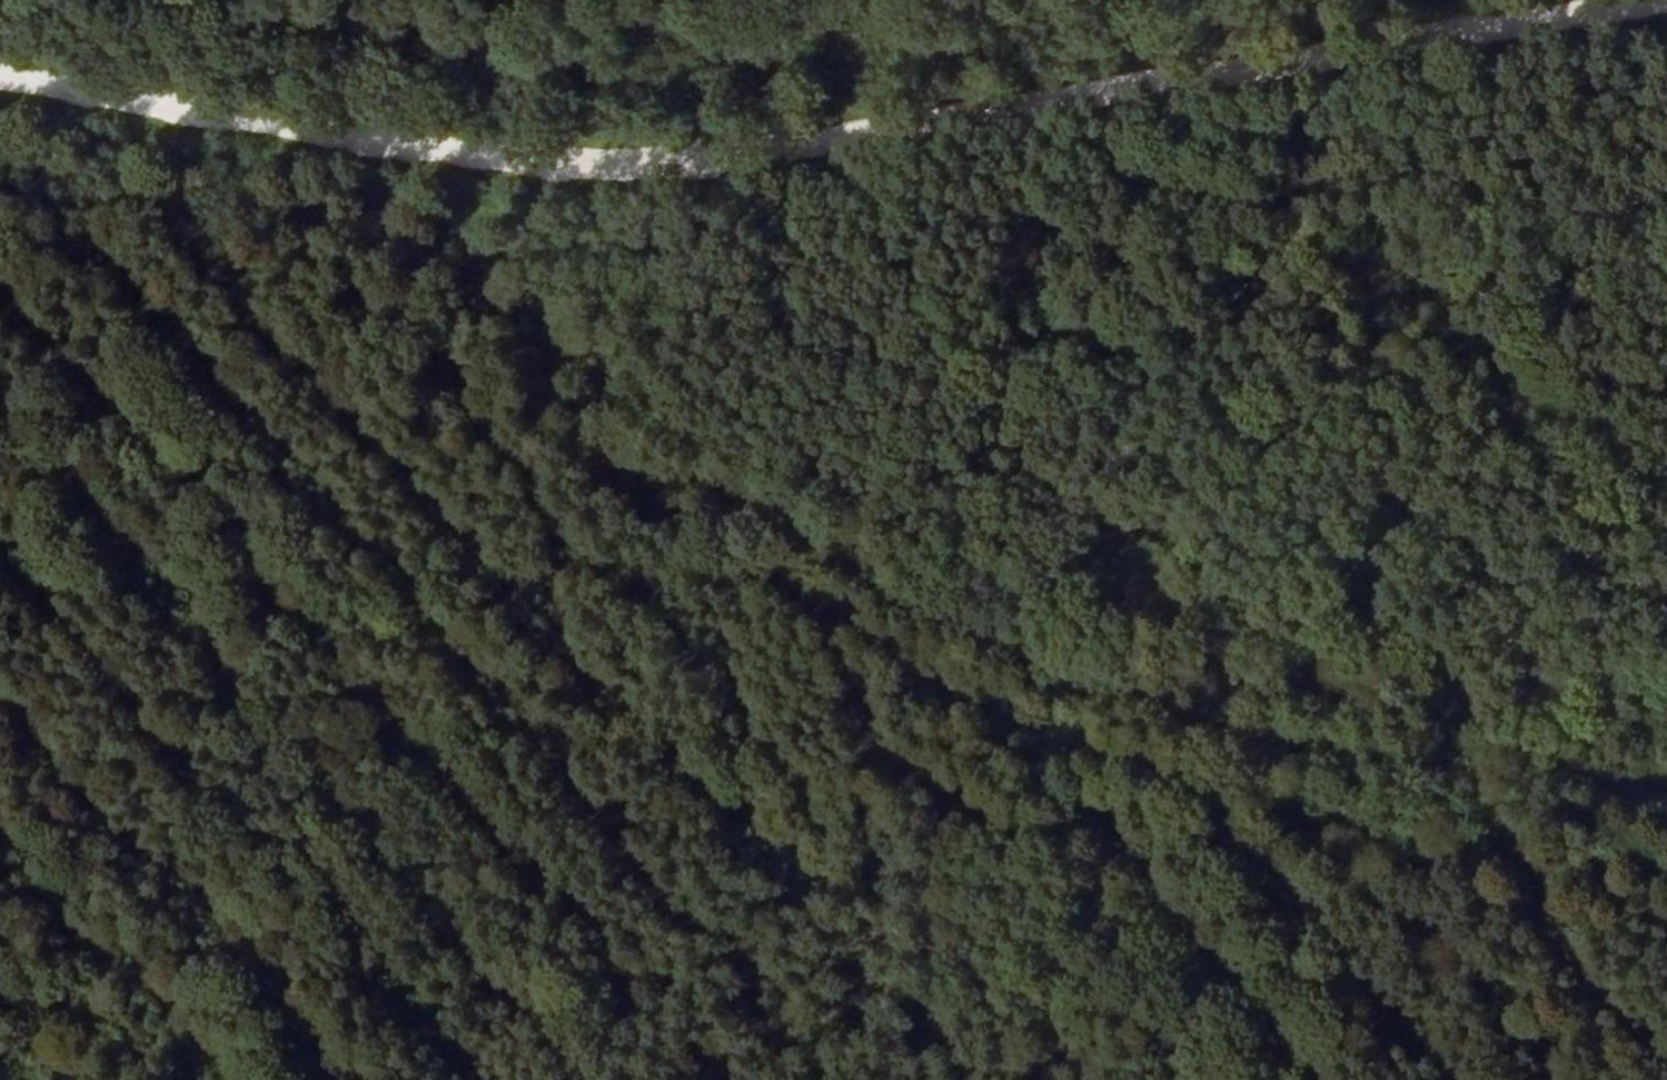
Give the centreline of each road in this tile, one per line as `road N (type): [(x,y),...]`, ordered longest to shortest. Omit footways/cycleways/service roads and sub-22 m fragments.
road 1 (track): [(0,77),(571,174),(677,175),(968,118),(1441,46),(1666,0)]
road 2 (track): [(584,0),(596,174)]

